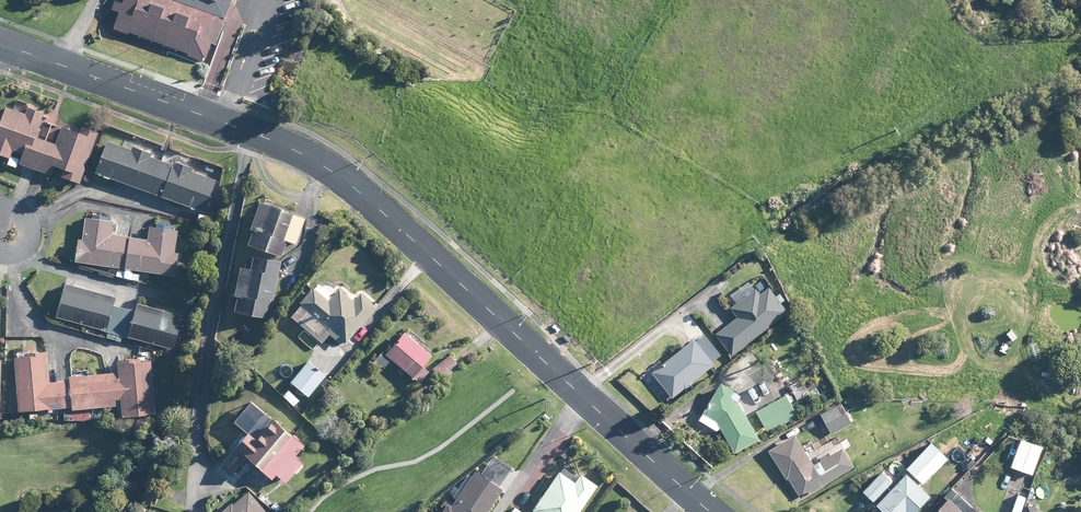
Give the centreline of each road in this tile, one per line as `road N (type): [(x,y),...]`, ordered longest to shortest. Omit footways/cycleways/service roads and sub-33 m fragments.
road 1 (residential): [(710,511),(328,168),(283,144),(0,43)]

